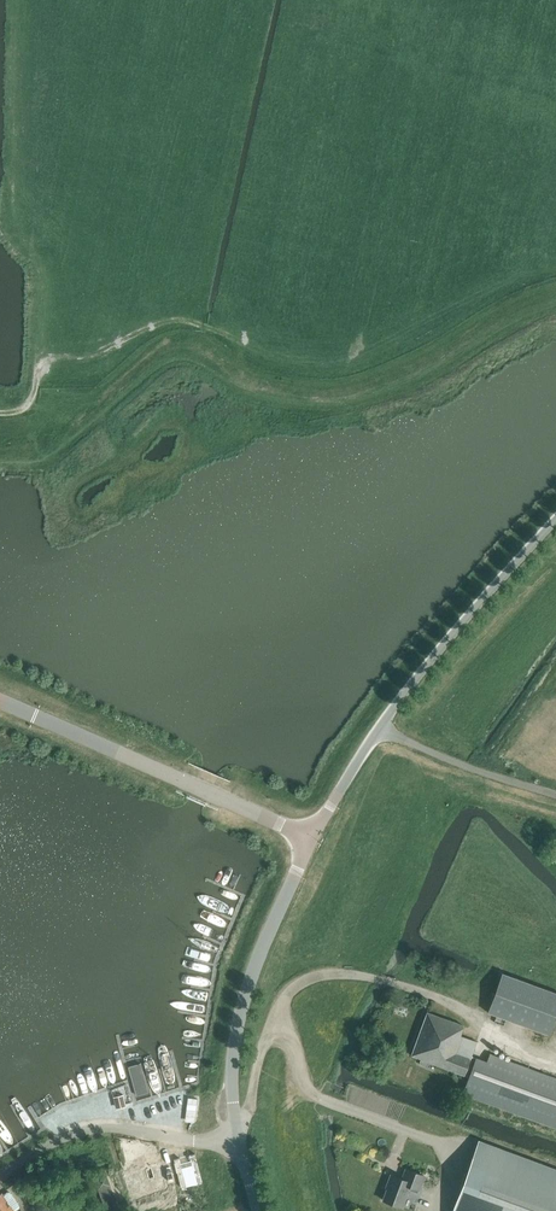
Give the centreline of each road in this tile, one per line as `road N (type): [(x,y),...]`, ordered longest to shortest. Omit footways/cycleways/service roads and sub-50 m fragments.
road 1 (unclassified): [(312,838),(396,703),(555,520)]
road 2 (tertiary): [(258,1210),(233,1097),(238,1024),(254,966),(312,838)]
road 3 (tertiary): [(312,838),(0,700)]
road 4 (track): [(23,413),(45,365),(162,321)]

